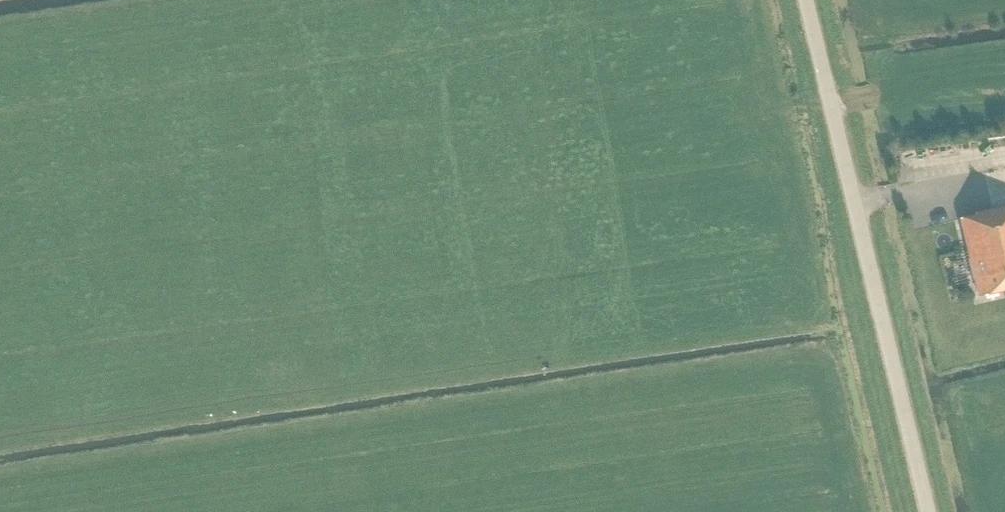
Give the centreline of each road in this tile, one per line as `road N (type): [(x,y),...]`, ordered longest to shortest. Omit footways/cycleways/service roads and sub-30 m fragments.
road 1 (tertiary): [(926,511),(804,0)]

